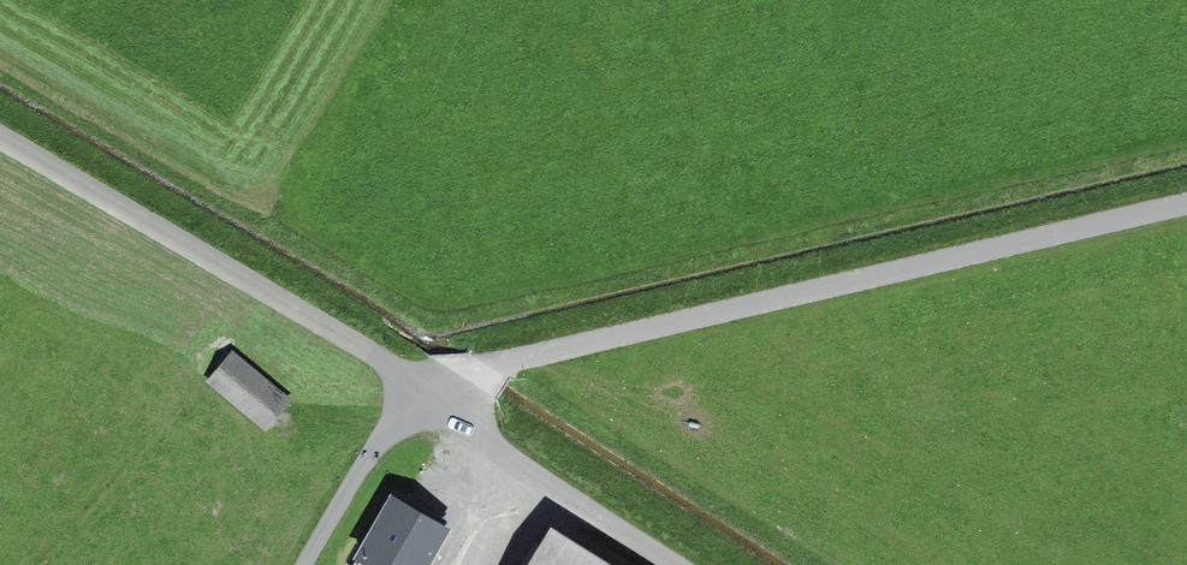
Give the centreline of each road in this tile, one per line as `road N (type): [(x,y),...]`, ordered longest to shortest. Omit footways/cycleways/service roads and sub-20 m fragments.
road 1 (track): [(1186,206),(493,366),(428,397)]
road 2 (unclassified): [(428,397),(380,360),(0,138)]
road 3 (unclassified): [(428,397),(675,564)]
road 4 (unclassified): [(428,397),(360,467),(304,564)]

